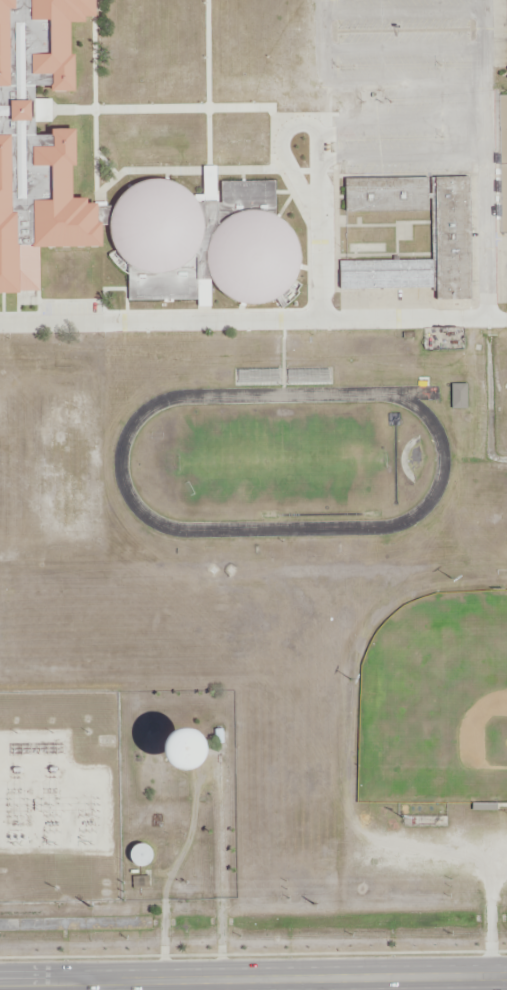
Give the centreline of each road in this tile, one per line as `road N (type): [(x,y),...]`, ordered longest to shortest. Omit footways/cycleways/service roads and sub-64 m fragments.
road 1 (secondary): [(0,979),(506,976)]

